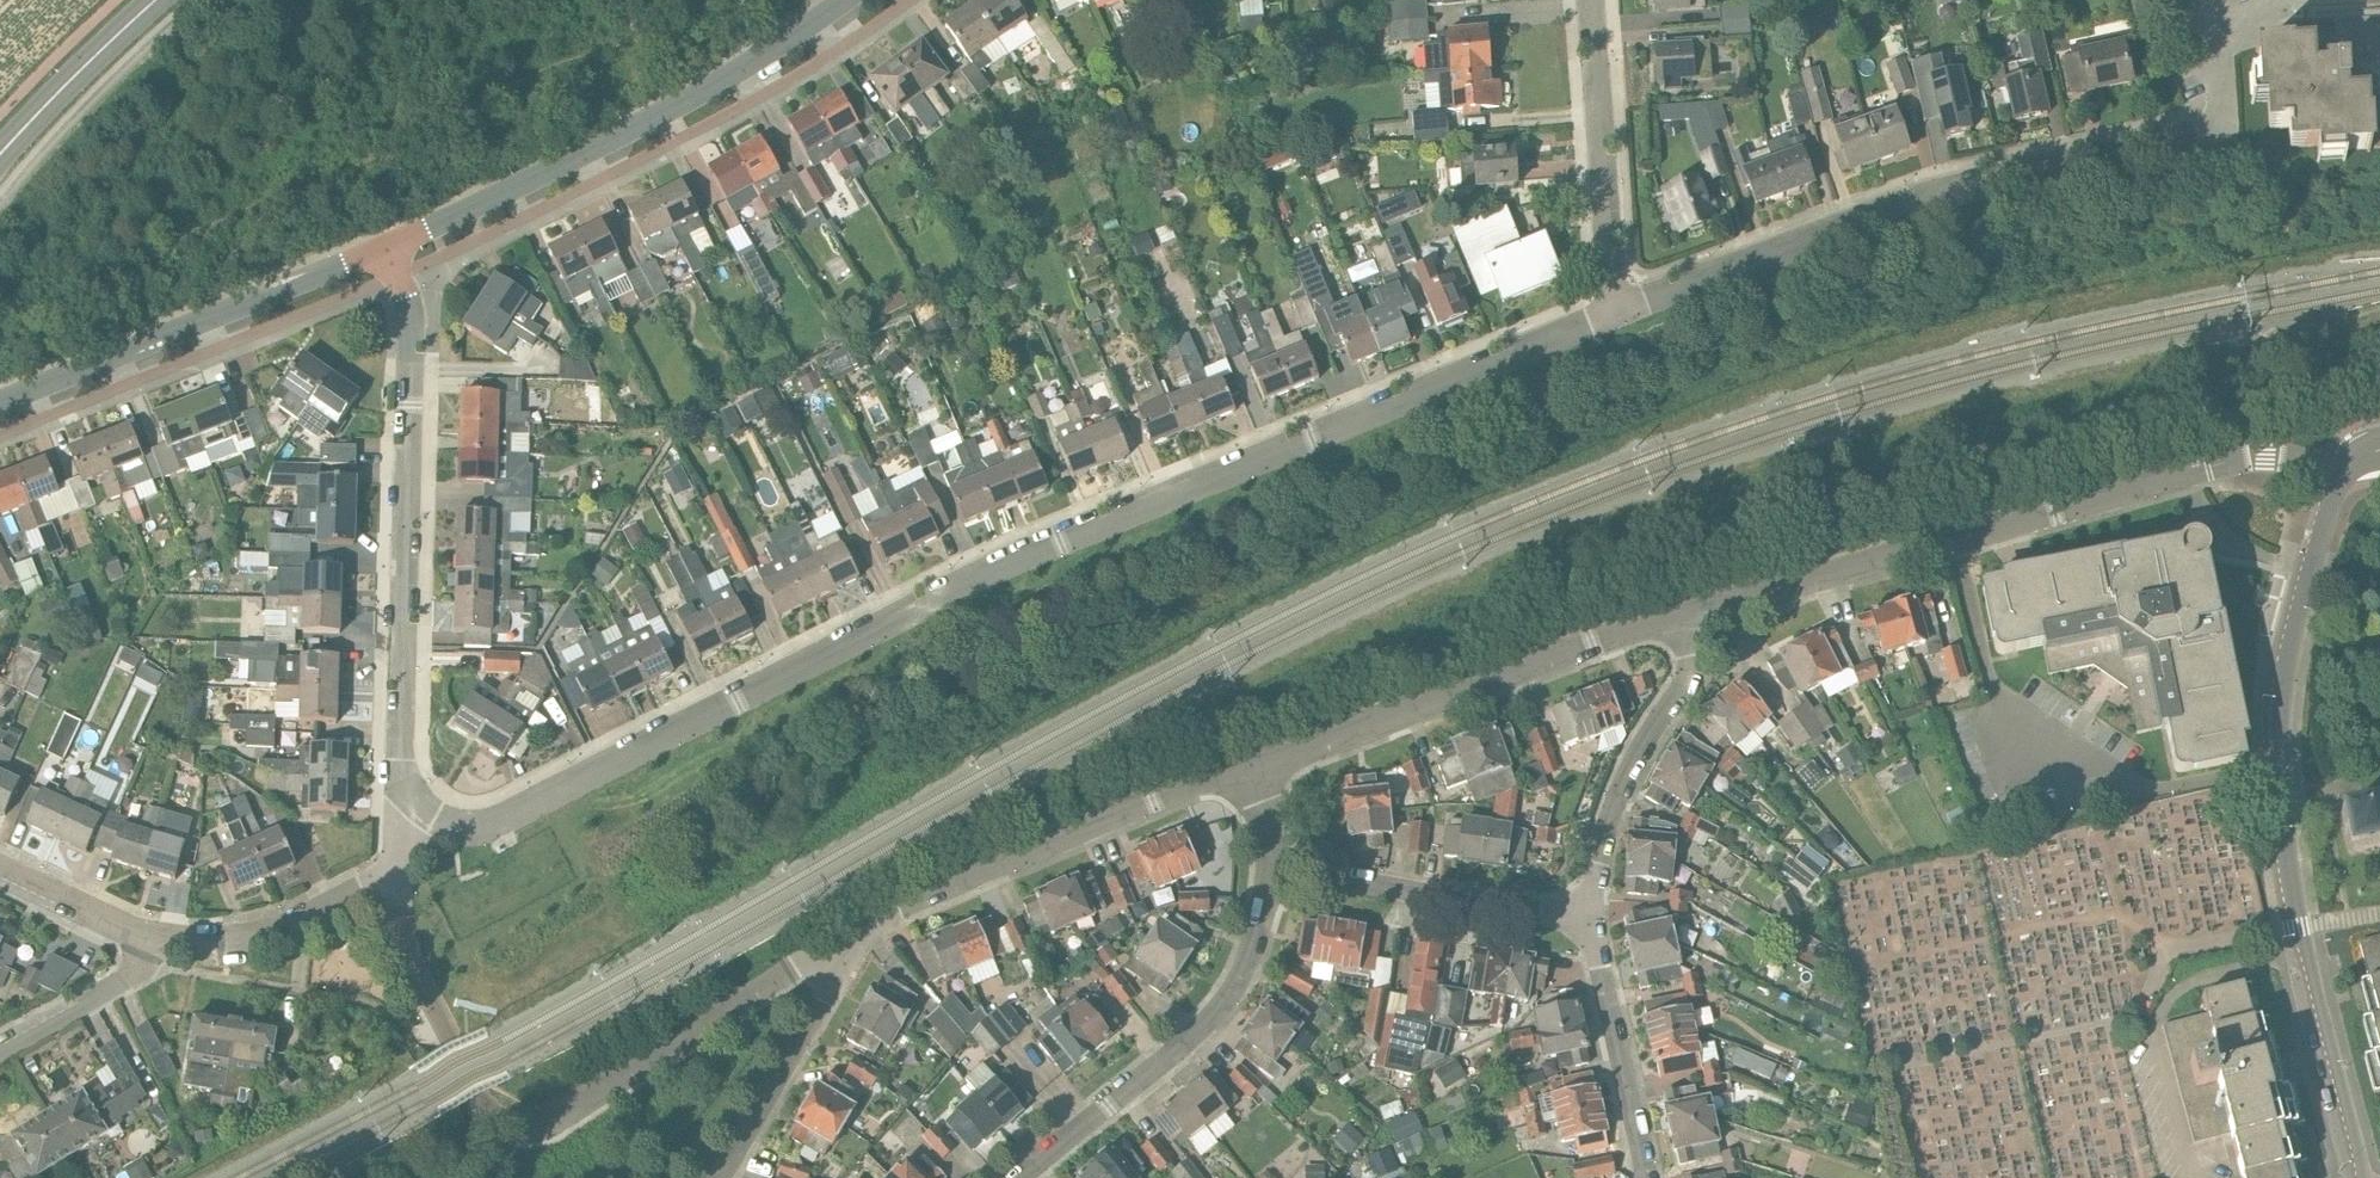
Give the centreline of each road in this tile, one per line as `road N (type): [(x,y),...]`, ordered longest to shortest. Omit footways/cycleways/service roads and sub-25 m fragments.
road 1 (residential): [(425,805),(455,822),(500,818),(1060,539),(1615,310)]
road 2 (residential): [(1615,310),(1909,202),(2214,126),(2223,107),(2221,33),(2285,0)]
road 3 (tertiary): [(2341,469),(2283,684),(2280,765),(2302,926),(2363,1177)]
road 4 (residential): [(1683,629),(1721,602),(2250,456),(2341,469)]
road 5 (residential): [(425,805),(399,763),(411,327),(387,246)]
road 6 (residential): [(432,1001),(493,1114),(533,1127),(777,971),(809,963),(837,971)]
road 7 (residential): [(842,0),(629,129),(387,246)]
road 8 (residential): [(837,971),(855,937),(884,911),(1194,781),(1250,779)]
road 9 (residential): [(1250,779),(1309,739),(1594,640),(1653,626),(1683,629)]
road 10 (residential): [(1271,864),(1257,937),(1220,1005),(1019,1177)]
road 11 (residential): [(387,246),(0,399)]
road 12 (residential): [(1271,864),(1591,917)]
road 13 (residential): [(1615,310),(1592,0)]
road 14 (residential): [(1591,917),(1613,811),(1687,678),(1683,629)]
road 15 (residential): [(1647,1177),(1591,917)]
road 16 (residential): [(151,934),(211,941),(266,933),(399,867)]
road 17 (residential): [(723,1177),(837,971)]
road 18 (secondary): [(0,156),(156,0)]
road 19 (residential): [(0,1049),(121,982),(136,970),(151,934)]
road 20 (residential): [(0,867),(151,934)]
road 21 (residential): [(432,1001),(399,913),(399,867)]

